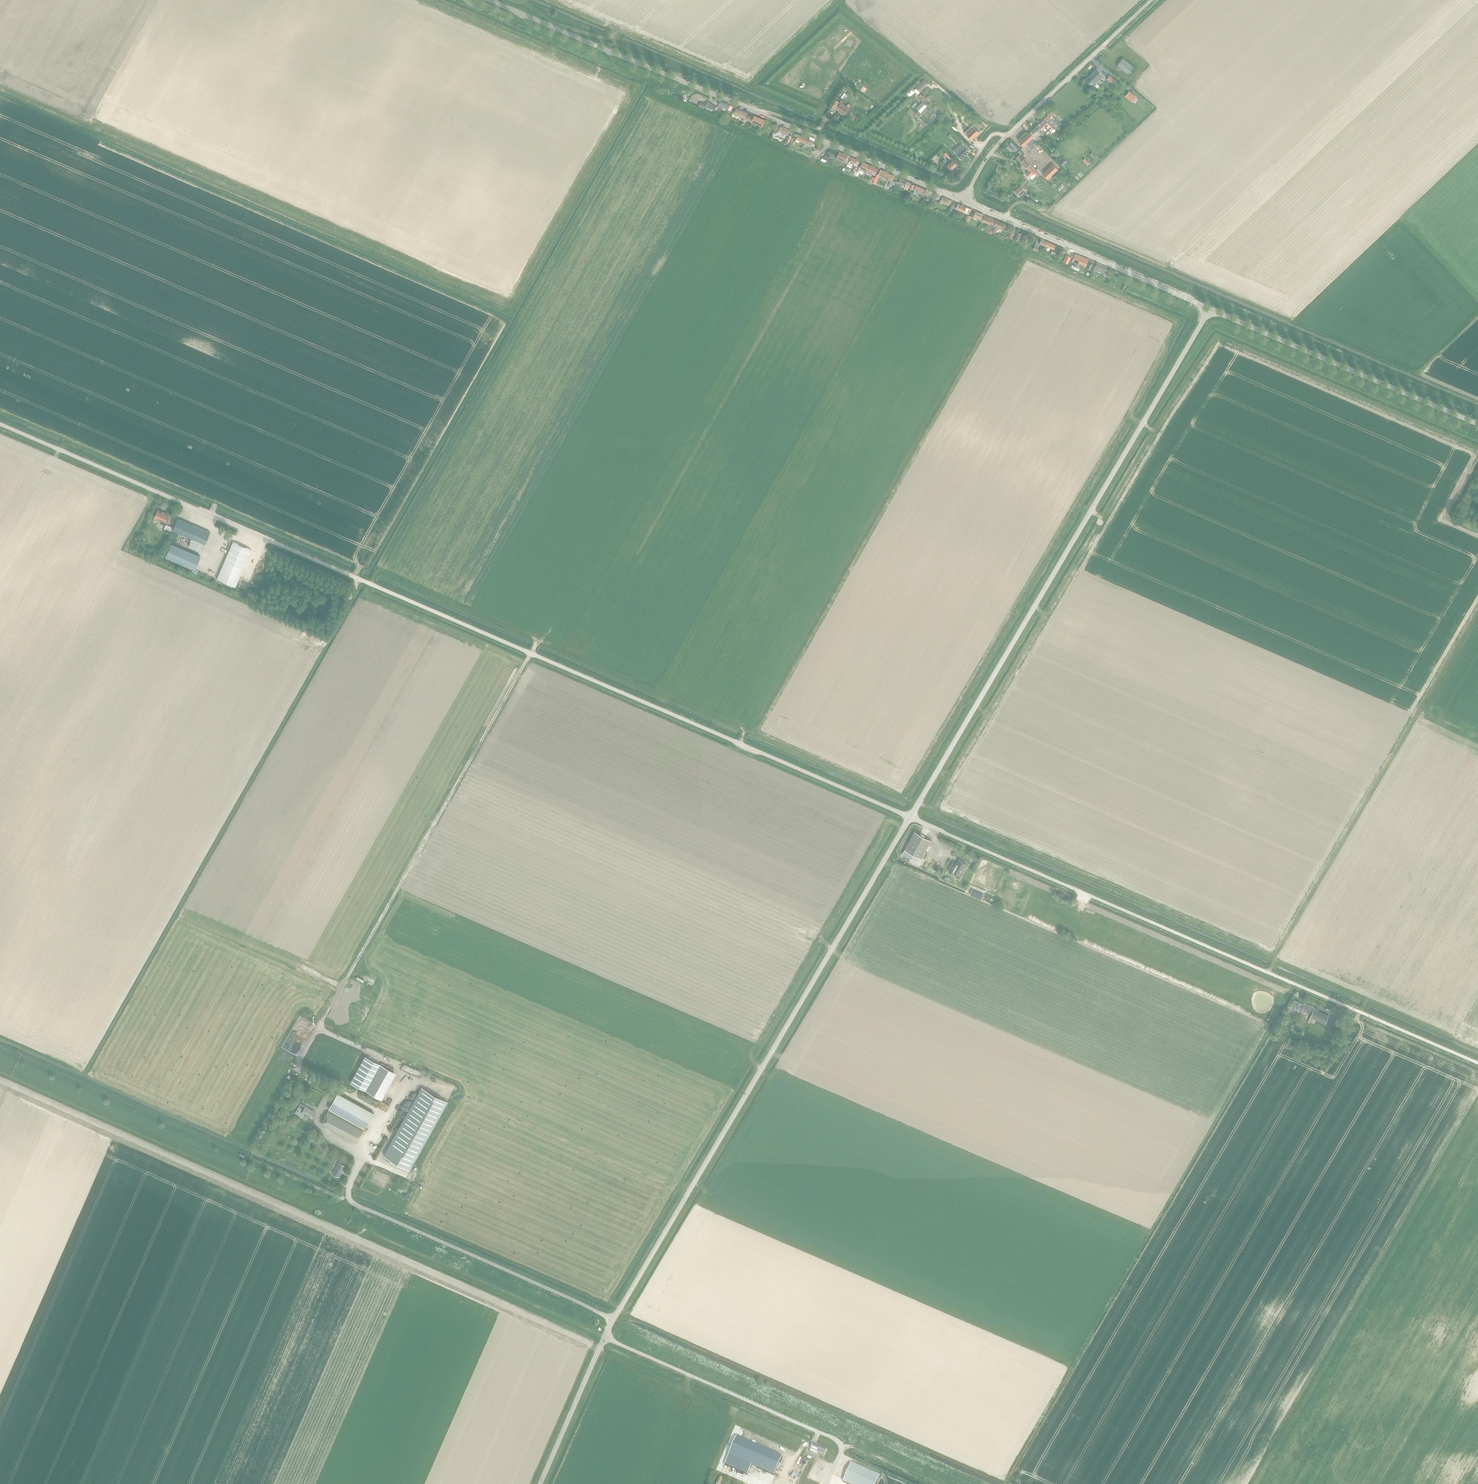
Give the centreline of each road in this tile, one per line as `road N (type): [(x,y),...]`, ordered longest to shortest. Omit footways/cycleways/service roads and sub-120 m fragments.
road 1 (unclassified): [(910,817),(0,424)]
road 2 (unclassified): [(1477,1063),(910,817)]
road 3 (unclassified): [(910,817),(1209,310)]
road 4 (unclassified): [(613,1319),(910,817)]
road 5 (residential): [(964,200),(581,38)]
road 6 (track): [(1477,1089),(1272,1443)]
road 7 (unclassified): [(826,1483),(838,1439),(605,1337)]
road 8 (unclassified): [(1477,426),(1209,310)]
road 9 (unclassified): [(613,1319),(350,1201)]
road 10 (residential): [(1193,303),(964,200)]
road 11 (residential): [(964,200),(995,147),(1114,34)]
road 12 (unclassified): [(535,1483),(605,1337)]

